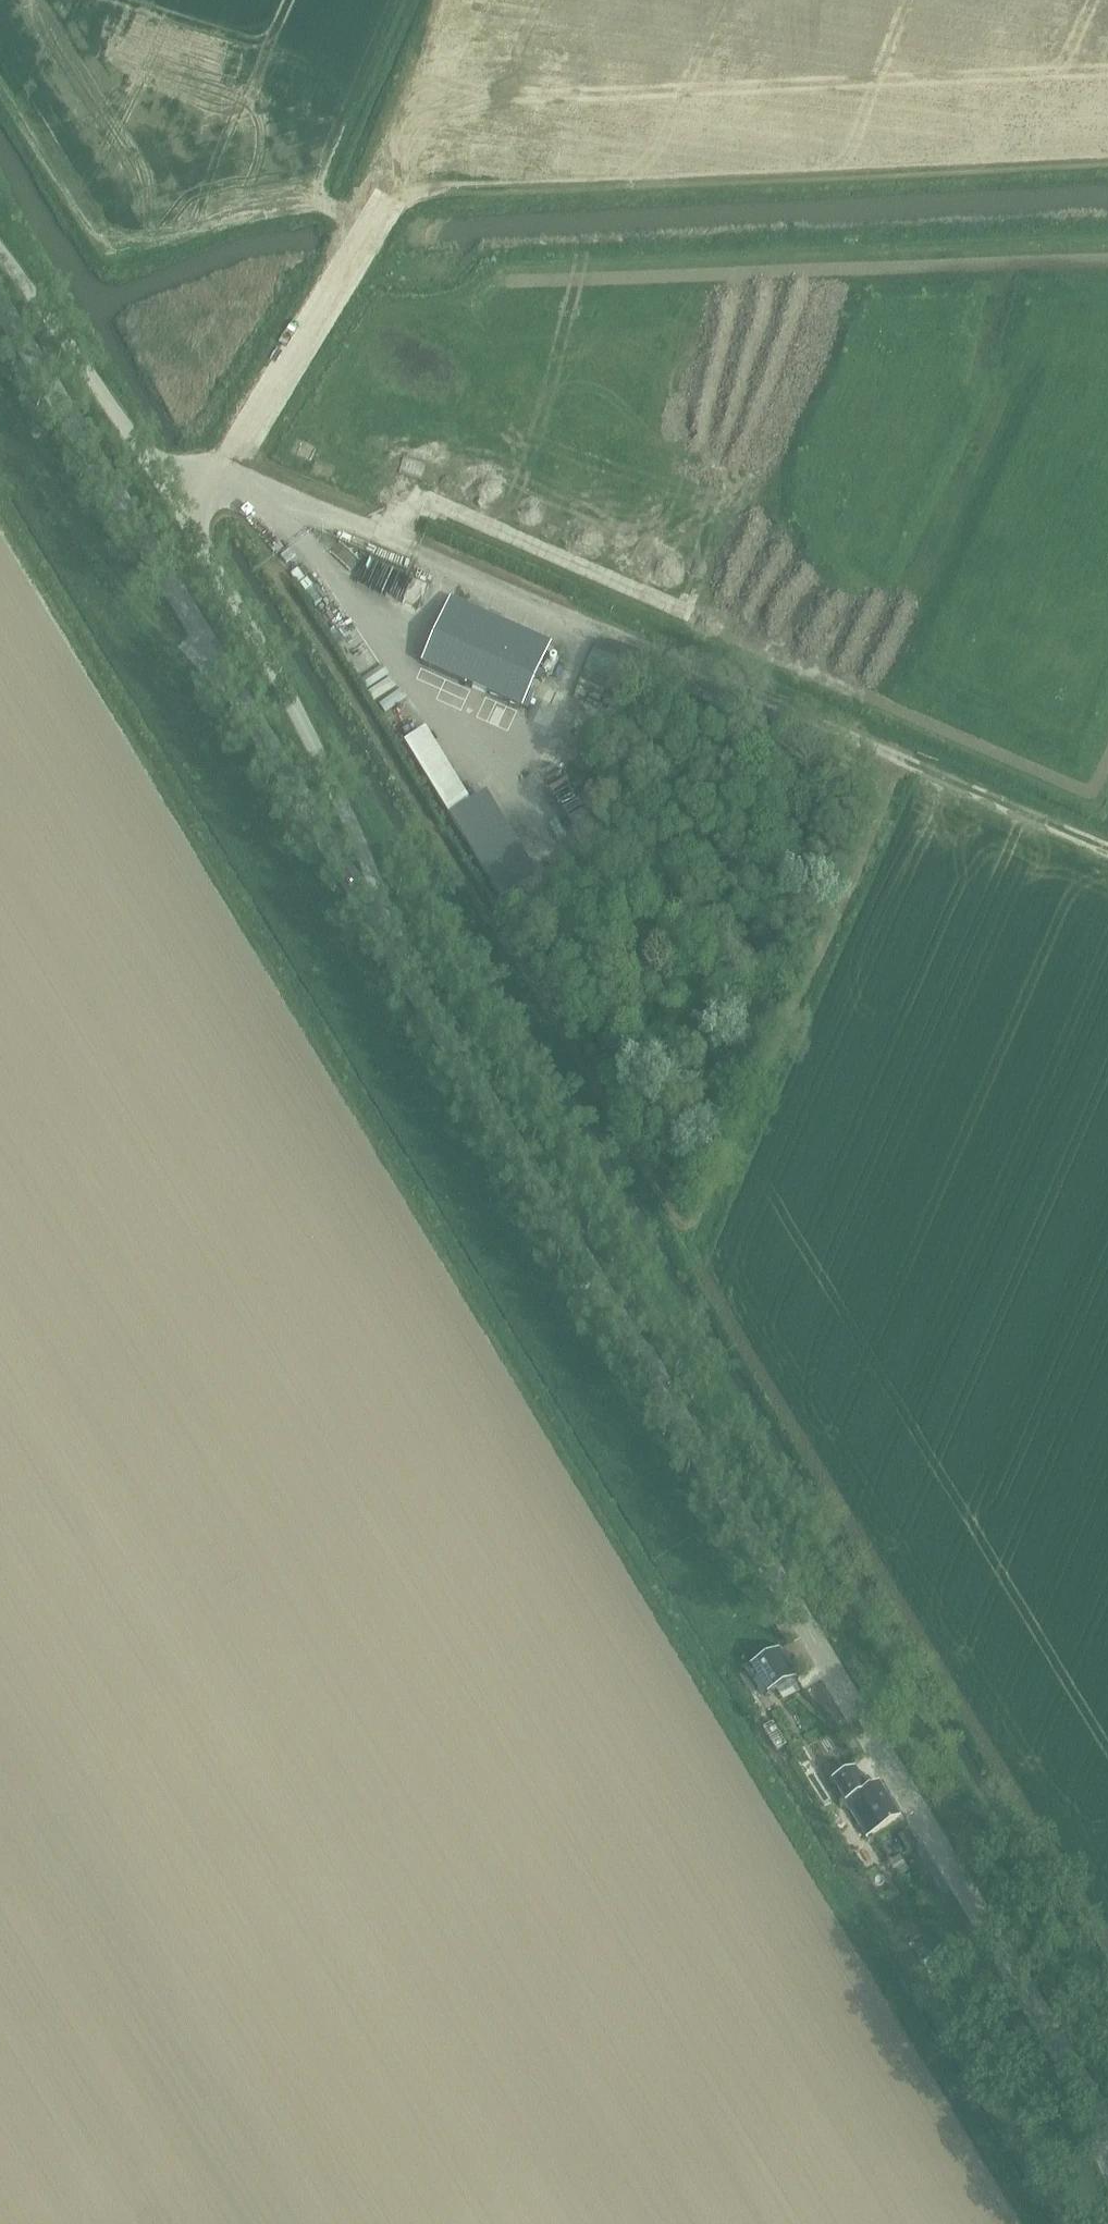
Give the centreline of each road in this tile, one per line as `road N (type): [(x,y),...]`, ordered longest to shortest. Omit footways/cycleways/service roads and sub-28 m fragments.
road 1 (unclassified): [(1099,2114),(379,924)]
road 2 (unclassified): [(379,924),(0,301)]
road 3 (unclassified): [(379,924),(368,866),(287,693),(171,494)]
road 4 (unclassified): [(171,494),(0,253)]
road 5 (unclassified): [(410,551),(260,490),(222,482),(171,494)]

